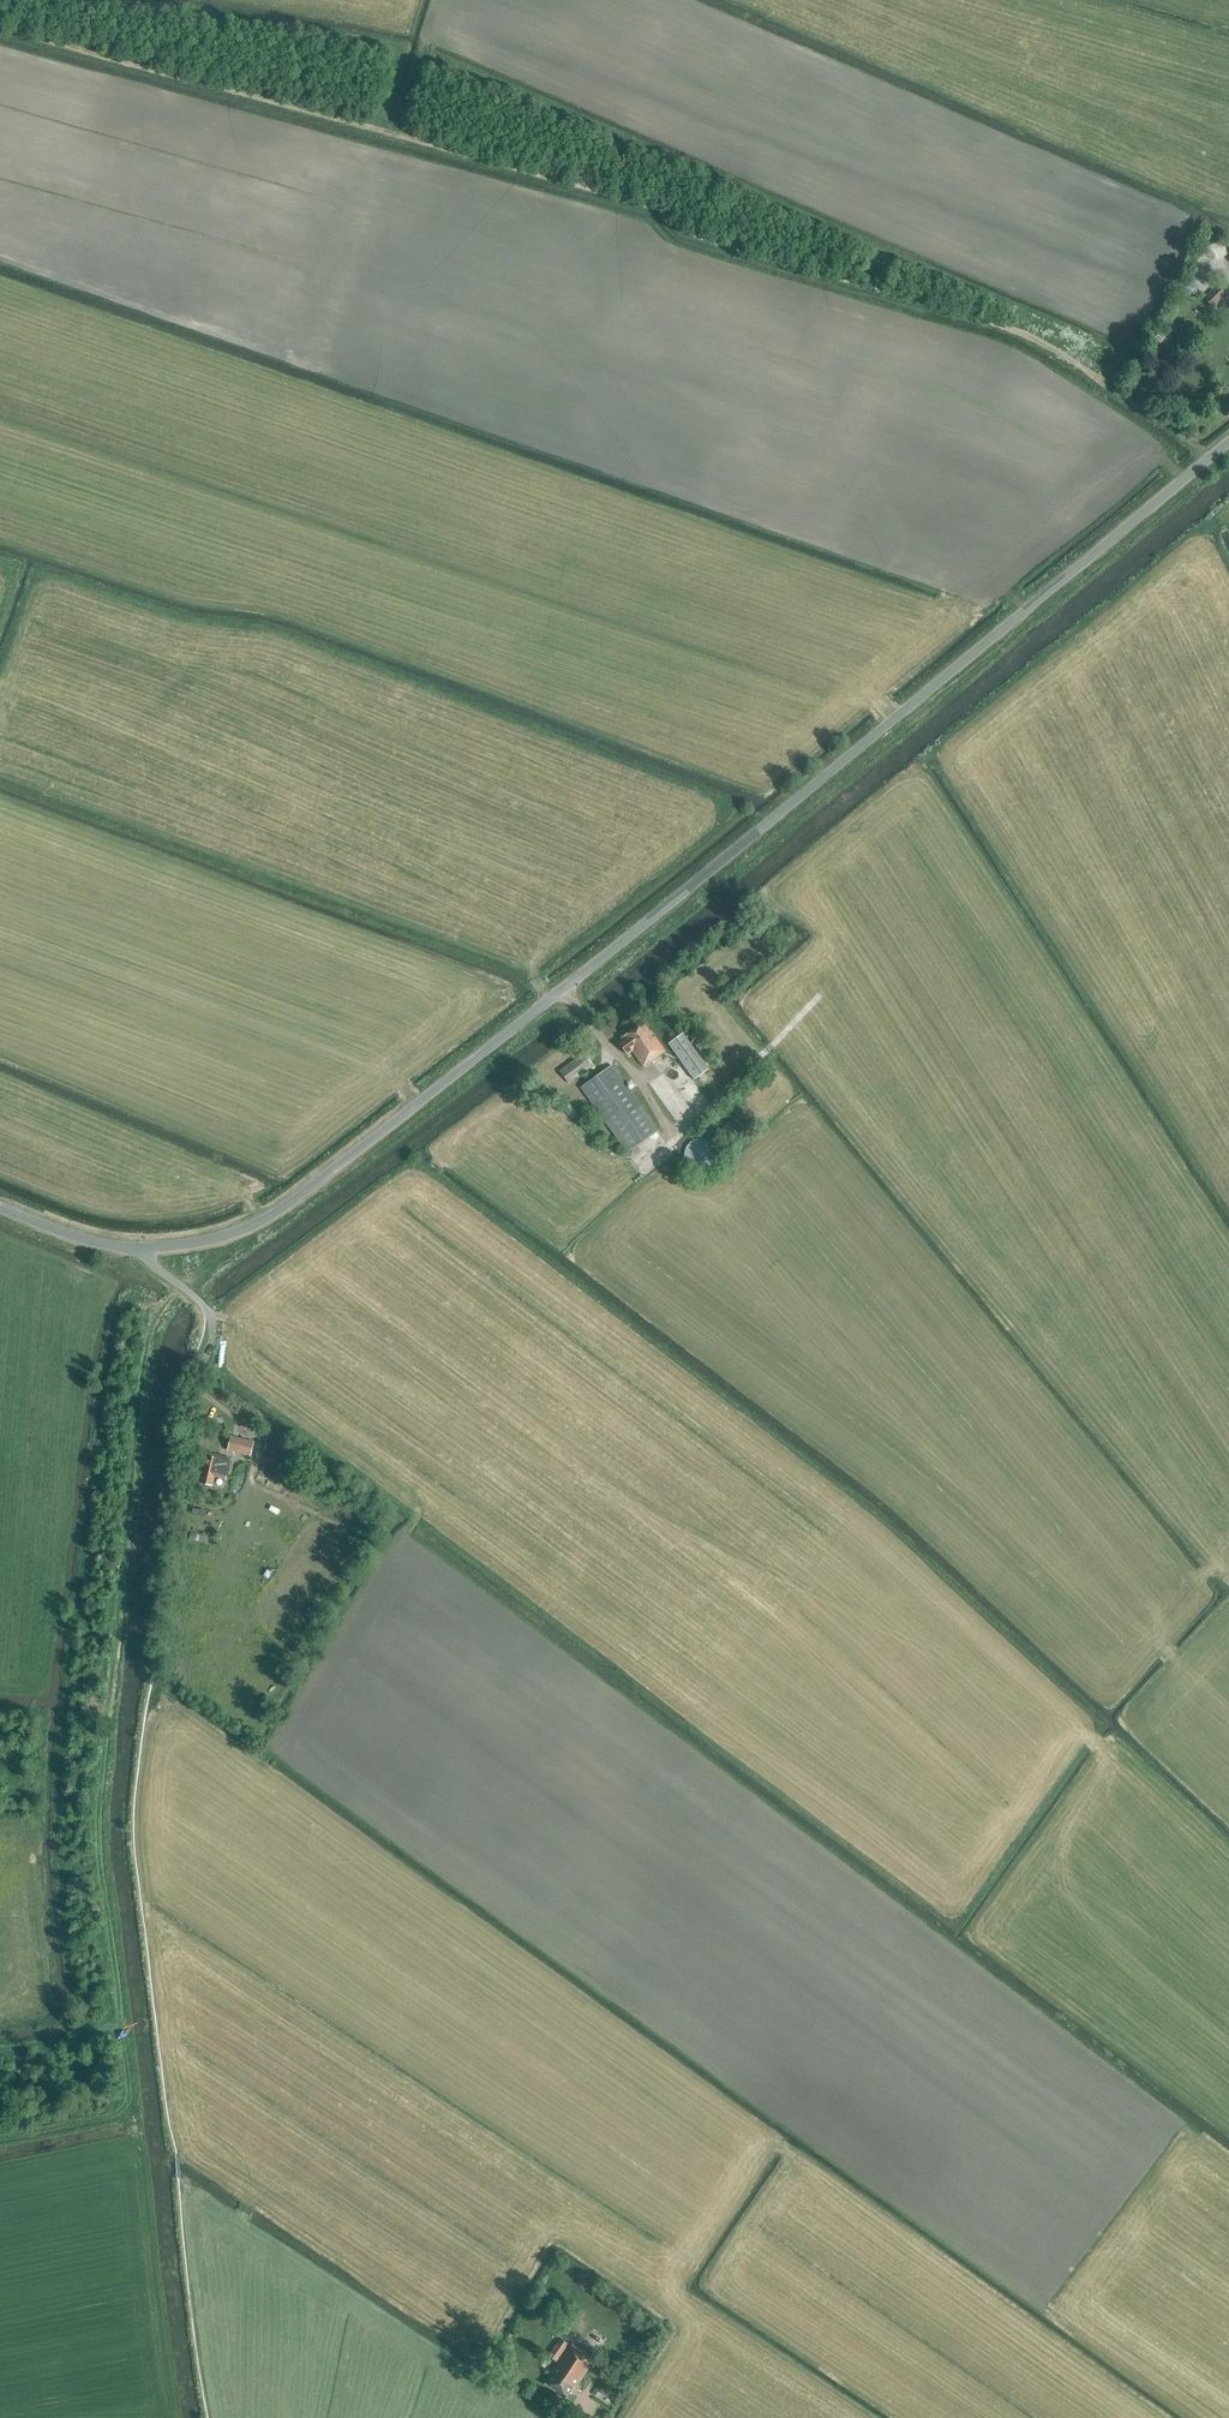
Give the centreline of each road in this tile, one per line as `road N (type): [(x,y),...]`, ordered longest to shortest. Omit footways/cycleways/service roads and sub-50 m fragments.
road 1 (unclassified): [(141,1249),(221,1236),(273,1212),(564,987),(1228,442)]
road 2 (residential): [(141,1249),(213,1319),(195,1388)]
road 3 (unclassified): [(0,1207),(59,1232),(141,1249)]

